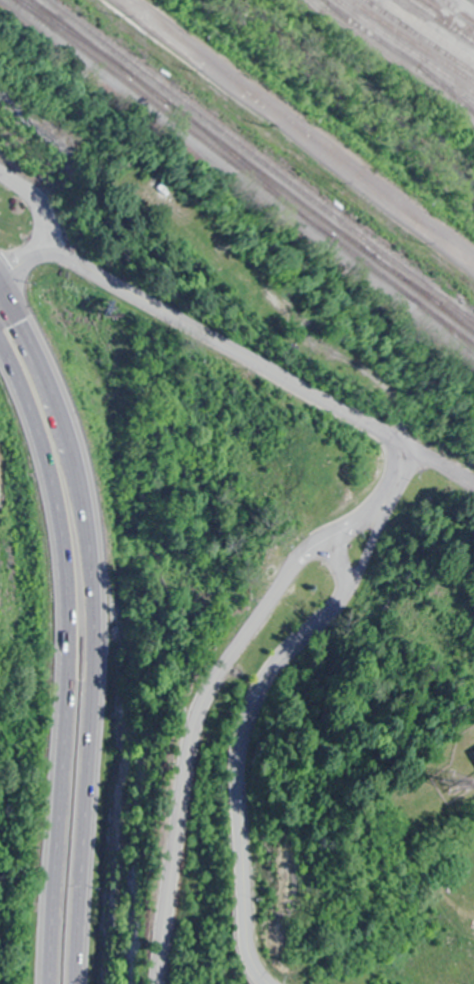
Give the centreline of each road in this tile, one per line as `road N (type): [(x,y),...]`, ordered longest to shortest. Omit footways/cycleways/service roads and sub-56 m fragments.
road 1 (residential): [(0,271),(36,249),(62,249),(402,440),(381,503),(337,527),(326,543),(343,577),(336,599),(259,682),(241,733),(246,944),(270,983)]
road 2 (primary): [(78,983),(92,554),(55,399),(0,285)]
road 3 (primary): [(0,349),(40,453),(64,608),(45,983)]
road 4 (residential): [(326,543),(305,554),(203,704),(190,739),(158,983)]
road 5 (residential): [(132,0),(473,252)]

